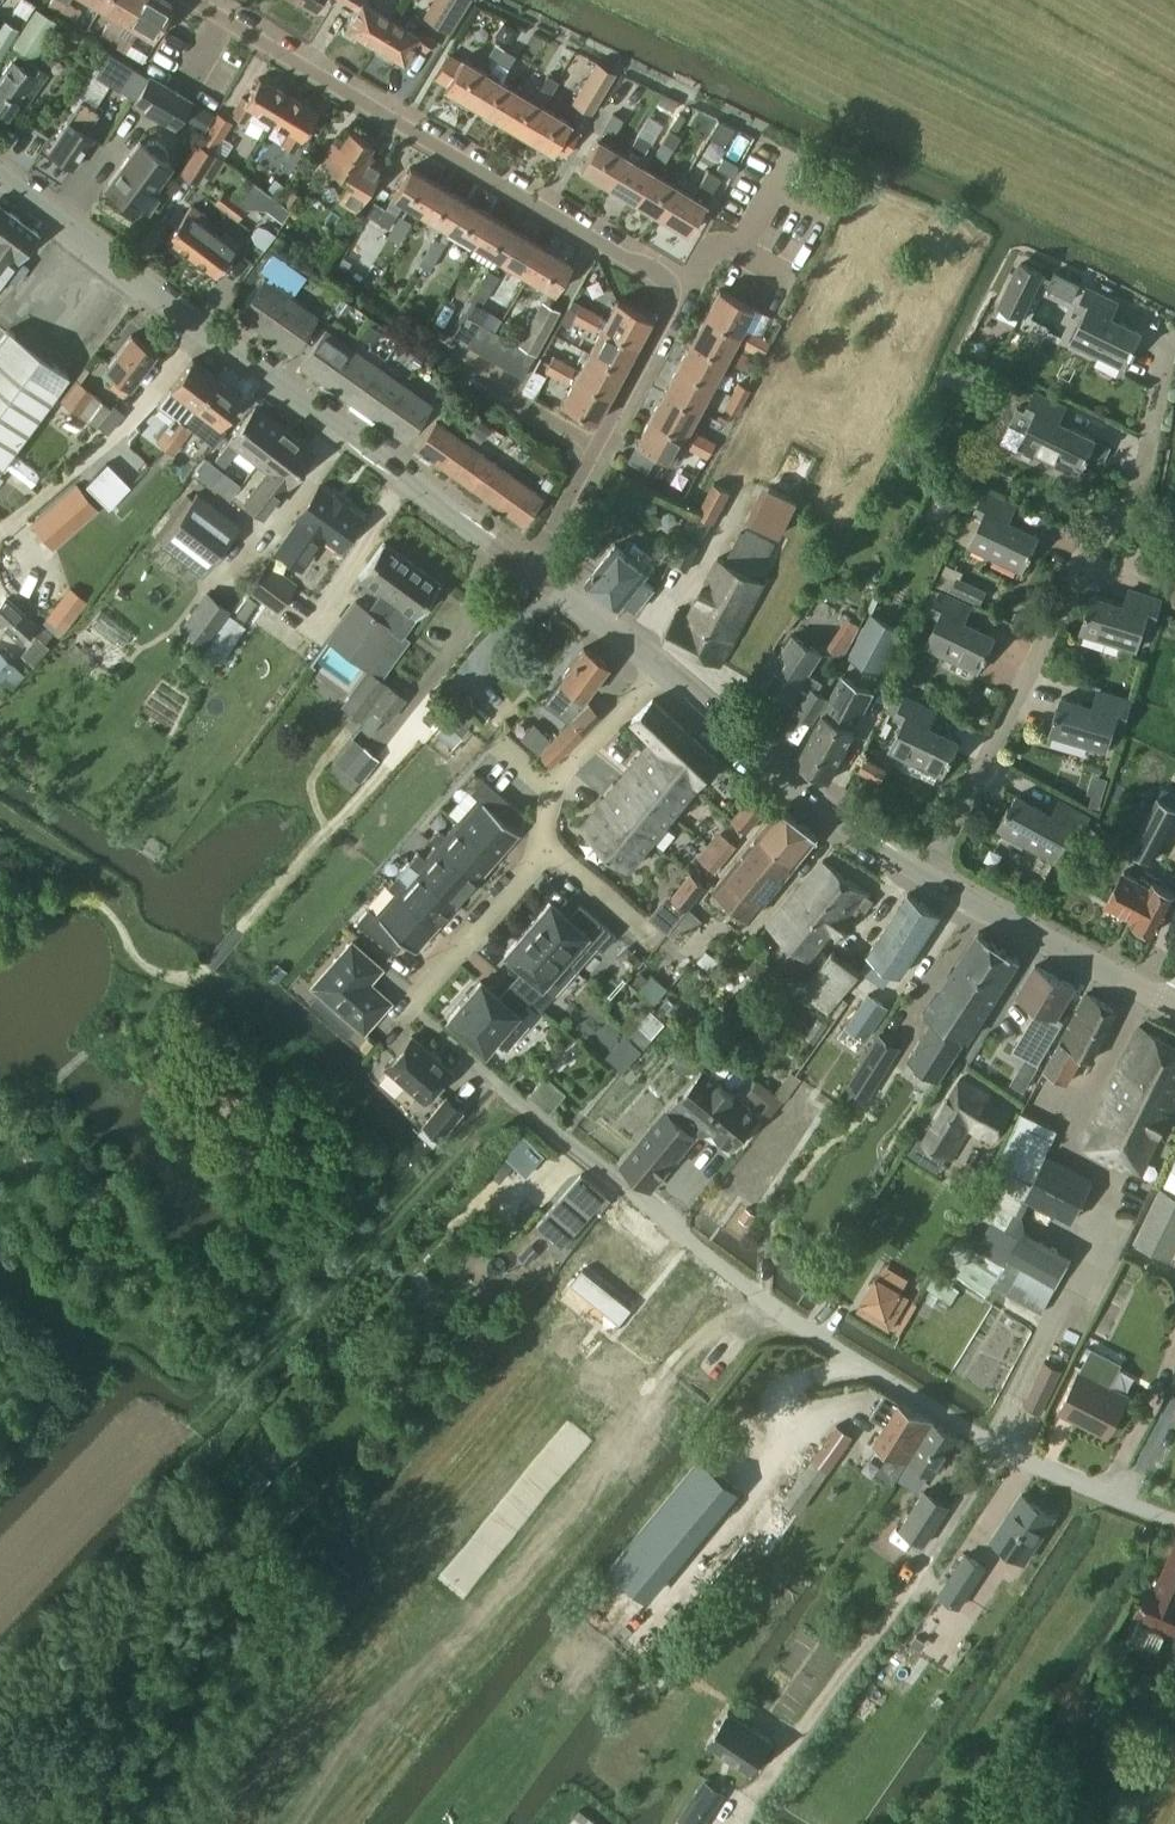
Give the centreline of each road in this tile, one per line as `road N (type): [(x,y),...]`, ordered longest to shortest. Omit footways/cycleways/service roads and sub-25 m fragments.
road 1 (residential): [(527,573),(670,311),(671,287),(655,269),(192,0)]
road 2 (residential): [(1174,1518),(1000,1447),(878,1382),(509,1094)]
road 3 (tertiary): [(527,573),(0,177)]
road 4 (residential): [(927,878),(1073,586),(1141,476),(1169,334)]
road 5 (tertiary): [(927,878),(661,673)]
road 6 (tertiary): [(1174,1009),(927,878)]
road 7 (residential): [(540,841),(535,873),(393,1026)]
road 8 (residential): [(661,673),(543,820),(540,841)]
road 9 (tertiary): [(661,673),(527,573)]
road 10 (residential): [(540,841),(658,939)]

